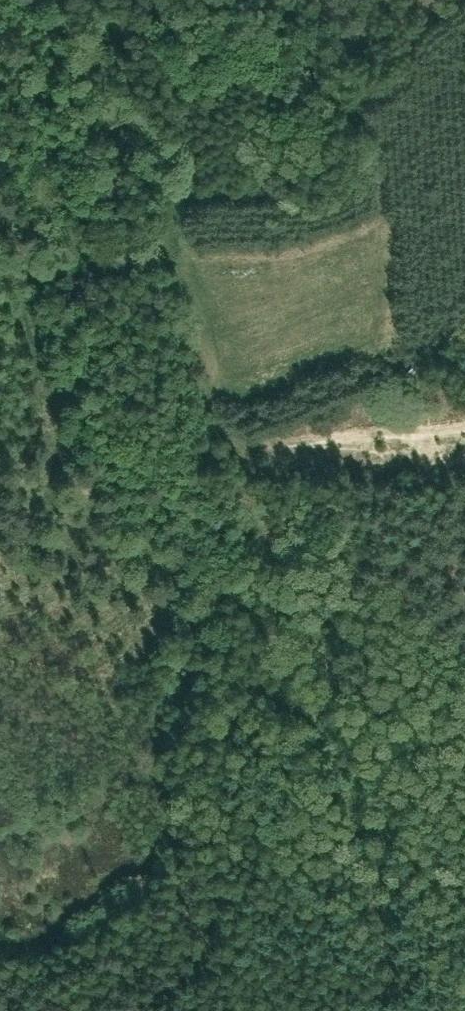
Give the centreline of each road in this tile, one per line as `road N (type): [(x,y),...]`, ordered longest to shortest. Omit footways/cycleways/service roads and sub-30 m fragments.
road 1 (track): [(464,426),(260,441)]

